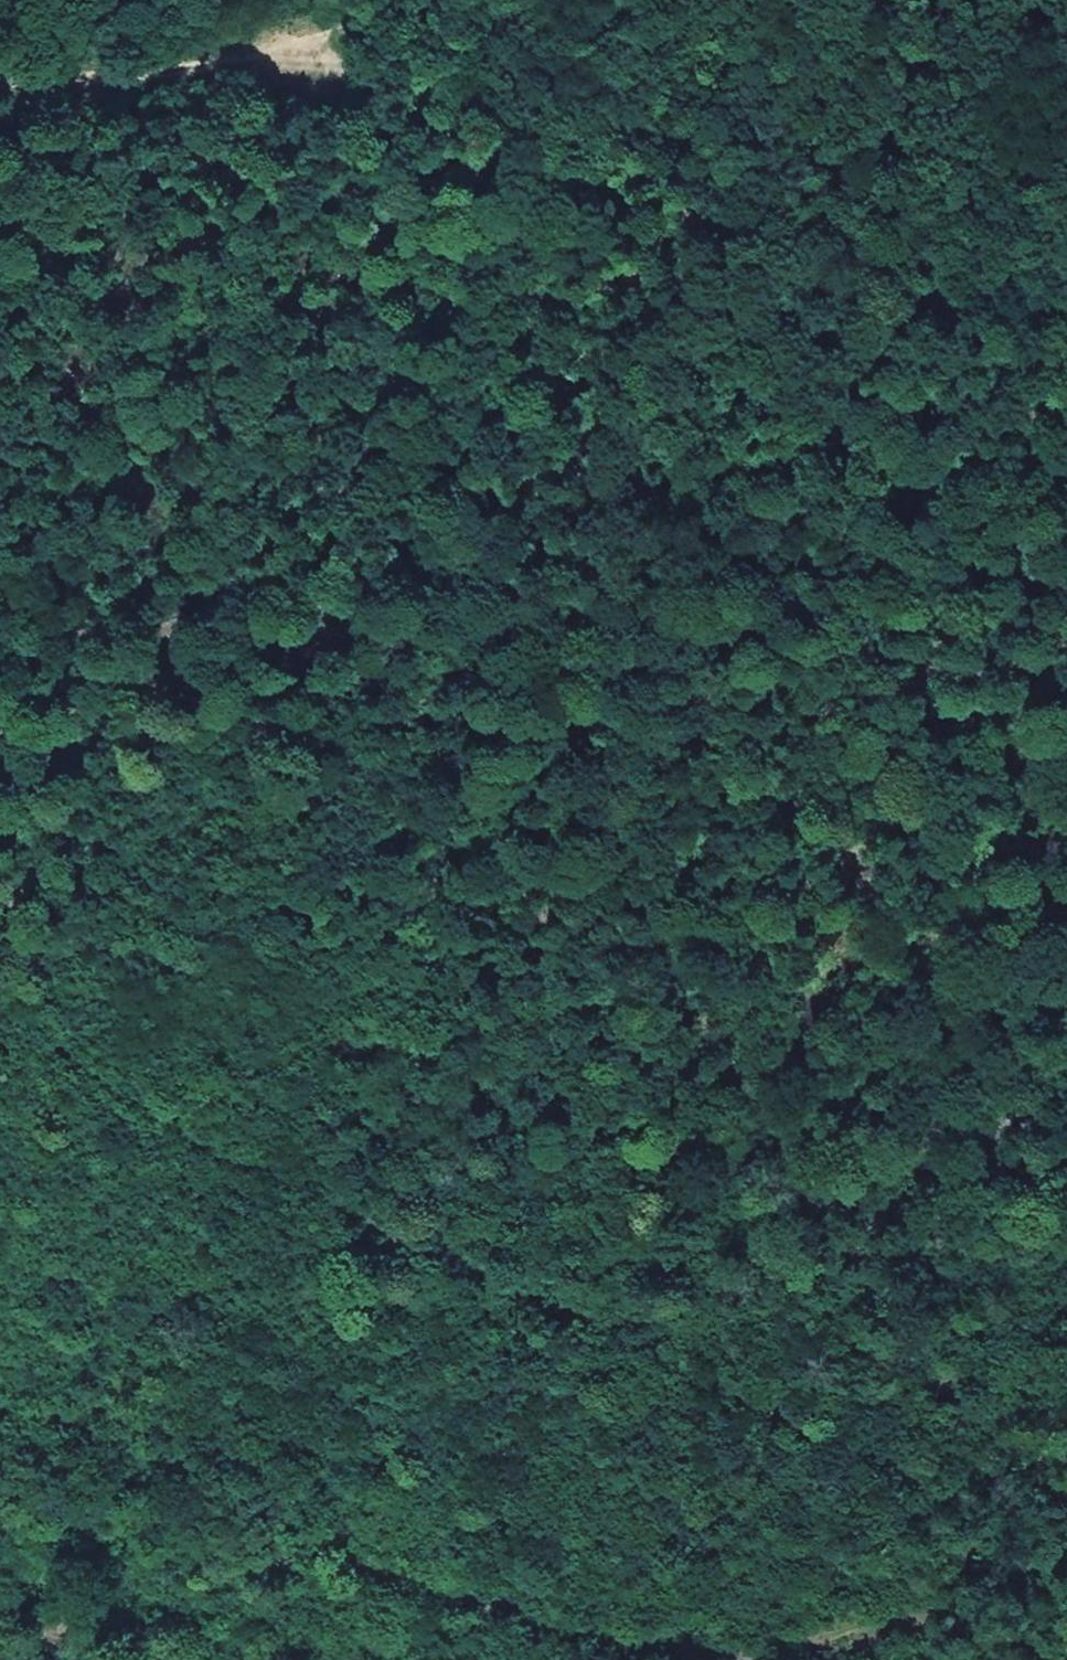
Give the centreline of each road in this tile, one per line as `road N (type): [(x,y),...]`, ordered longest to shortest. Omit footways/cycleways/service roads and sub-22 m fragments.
road 1 (track): [(1066,325),(839,204),(276,61)]
road 2 (track): [(0,1393),(241,1445),(378,1571),(636,1659)]
road 3 (track): [(693,1659),(884,1632),(1066,1578)]
road 4 (track): [(276,61),(126,87),(0,91)]
road 5 (track): [(504,0),(276,61)]

